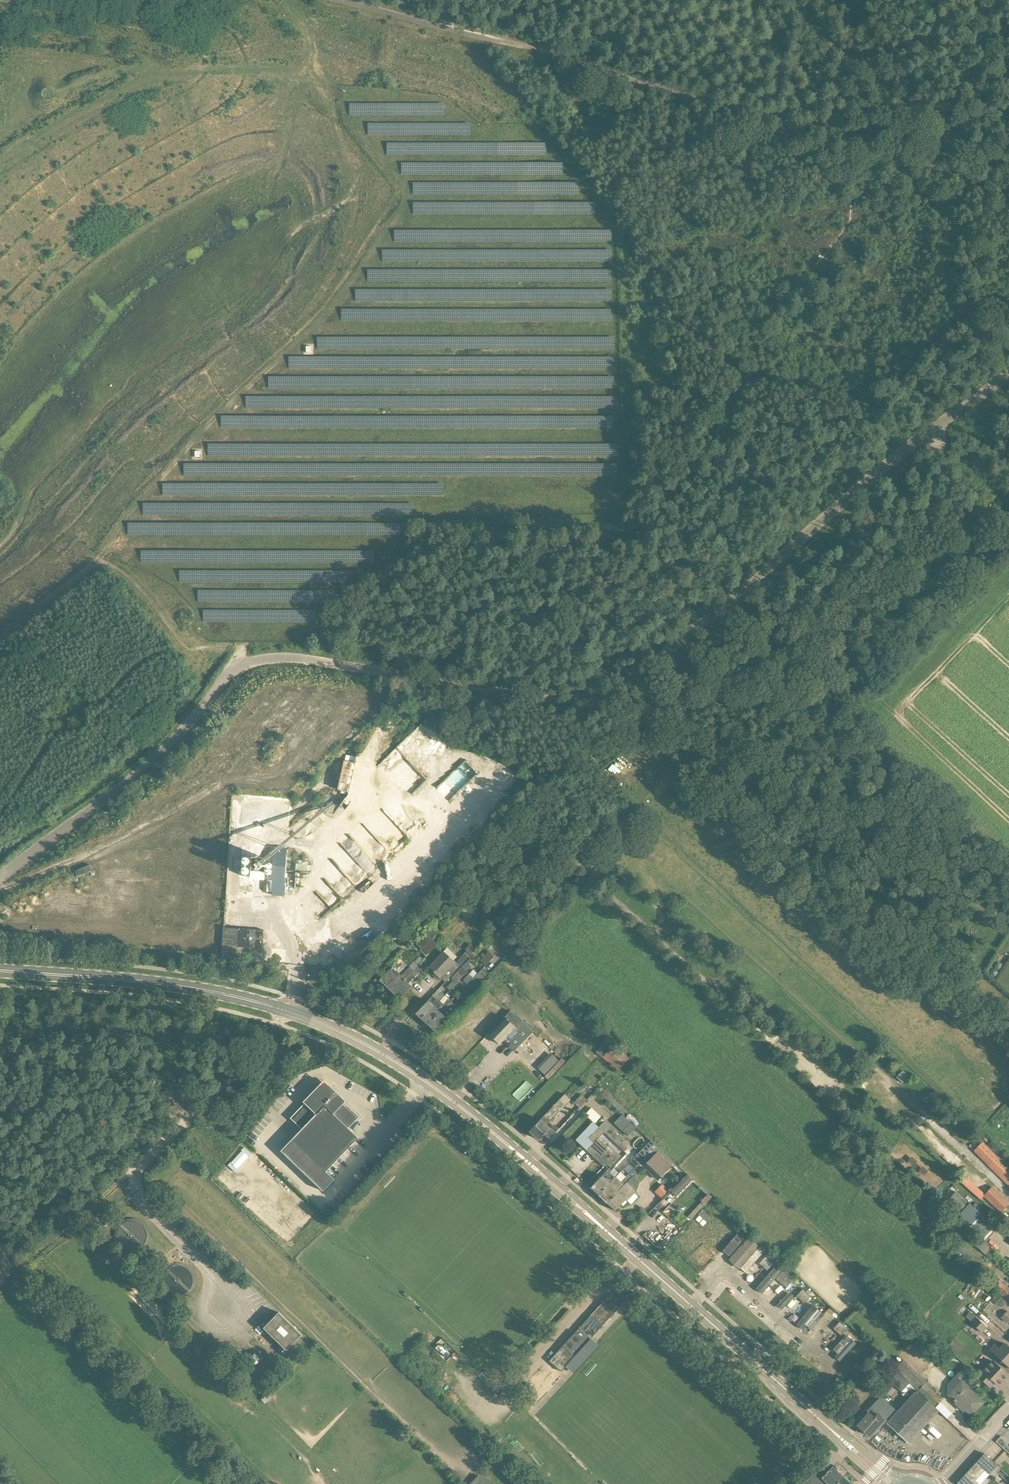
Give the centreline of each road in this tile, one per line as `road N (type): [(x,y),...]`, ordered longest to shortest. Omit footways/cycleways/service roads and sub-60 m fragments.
road 1 (unclassified): [(0,879),(156,758),(232,673),(255,663),(305,659),(562,699),(615,689),(1008,372)]
road 2 (tertiary): [(891,1483),(467,1112),(355,1039),(285,1009)]
road 3 (unclassified): [(285,1009),(268,1045),(239,1075),(8,1273),(0,1249)]
road 4 (tertiary): [(285,1009),(146,982),(0,971)]
road 5 (track): [(796,0),(889,93),(965,145),(1008,164)]
road 6 (track): [(341,1483),(249,1393)]

